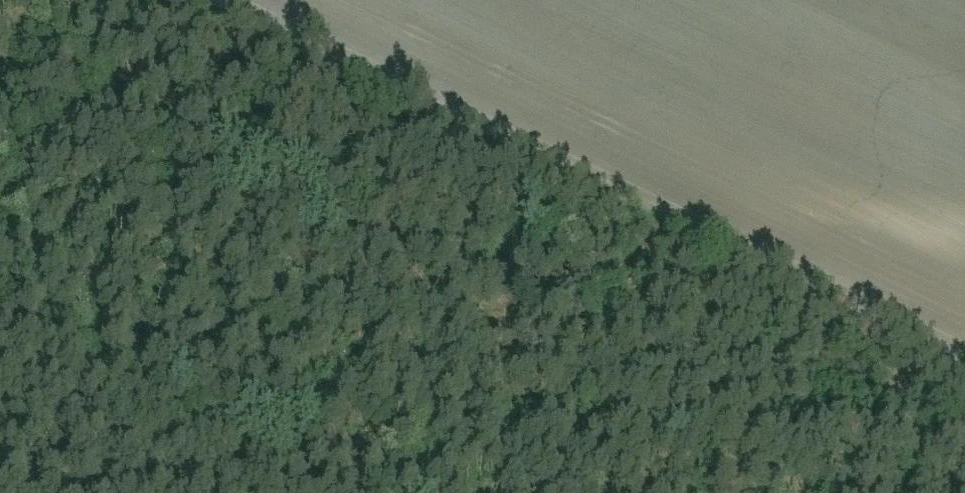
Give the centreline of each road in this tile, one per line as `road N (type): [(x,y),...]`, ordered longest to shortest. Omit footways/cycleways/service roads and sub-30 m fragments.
road 1 (track): [(0,317),(327,492)]

